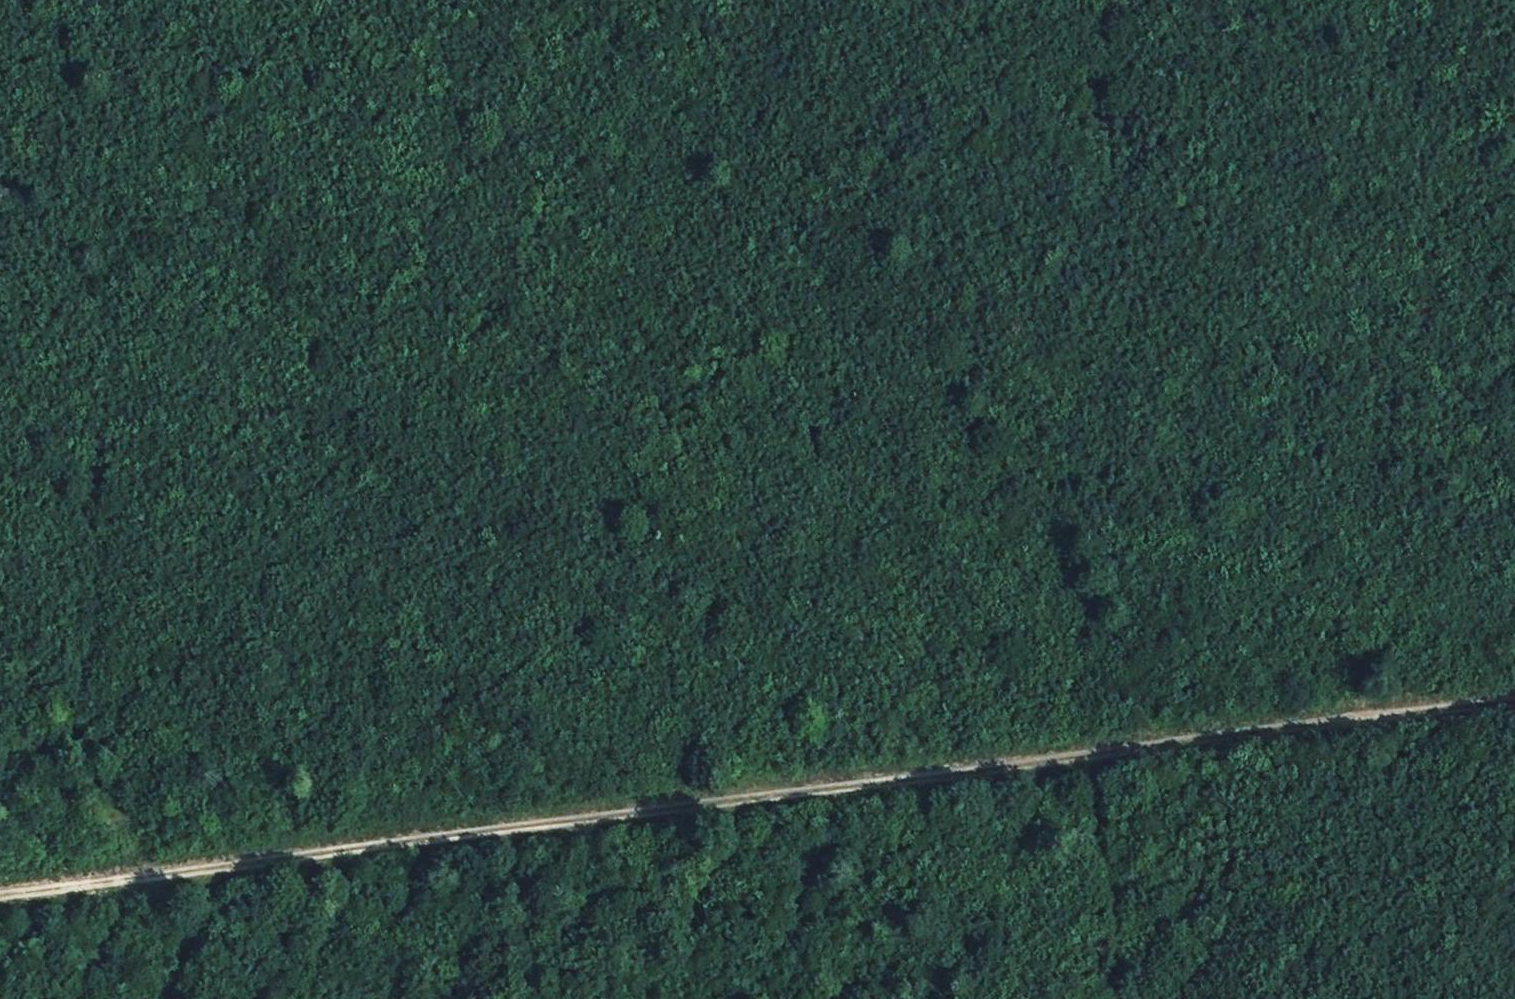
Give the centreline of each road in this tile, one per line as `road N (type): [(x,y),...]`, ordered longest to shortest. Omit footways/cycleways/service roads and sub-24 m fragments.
road 1 (track): [(1103,761),(0,903)]
road 2 (track): [(1514,708),(1103,761)]

